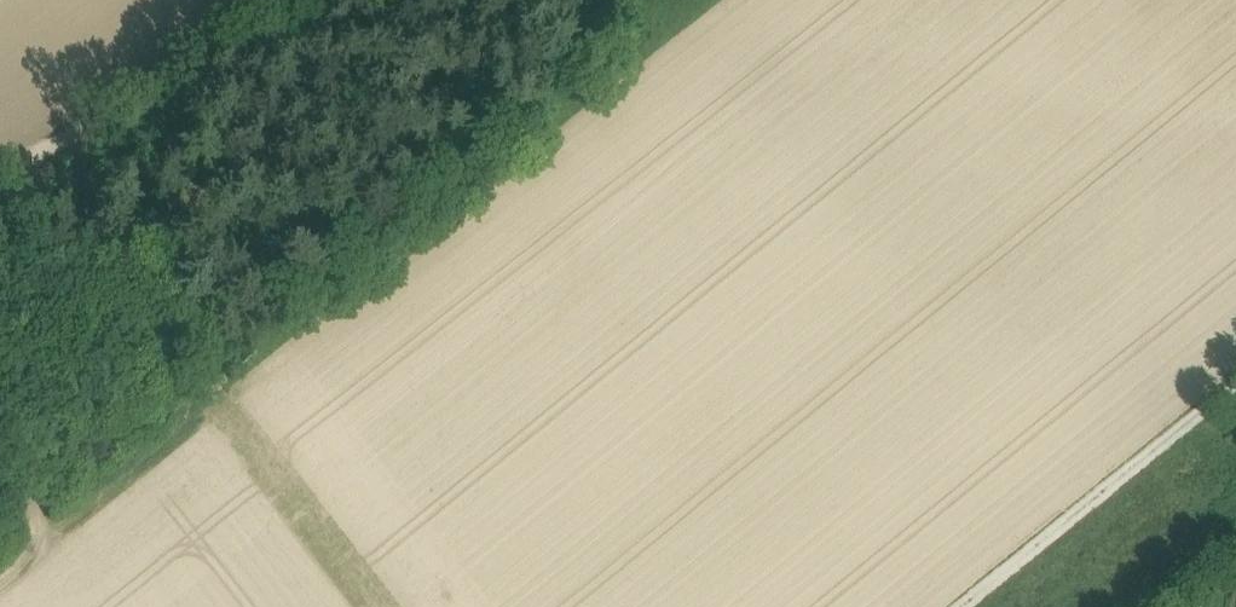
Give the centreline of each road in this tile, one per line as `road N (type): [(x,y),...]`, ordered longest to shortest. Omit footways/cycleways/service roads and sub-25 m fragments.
road 1 (track): [(0,175),(261,0)]
road 2 (track): [(0,484),(46,557),(0,592)]

